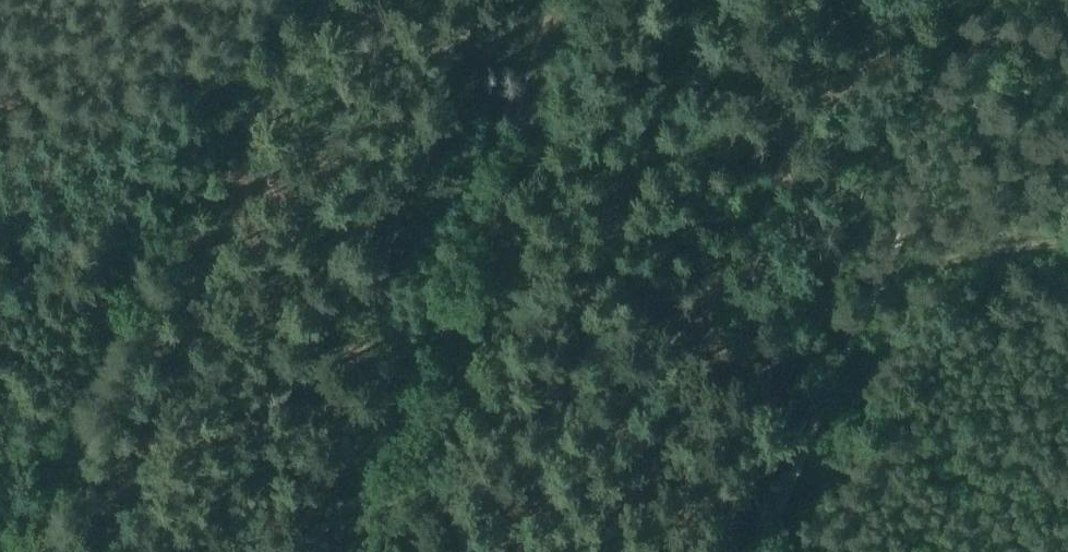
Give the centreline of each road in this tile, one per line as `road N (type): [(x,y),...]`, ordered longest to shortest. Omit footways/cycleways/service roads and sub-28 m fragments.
road 1 (track): [(976,0),(882,245),(722,551)]
road 2 (track): [(239,0),(36,551)]
road 3 (track): [(1067,212),(882,245)]

